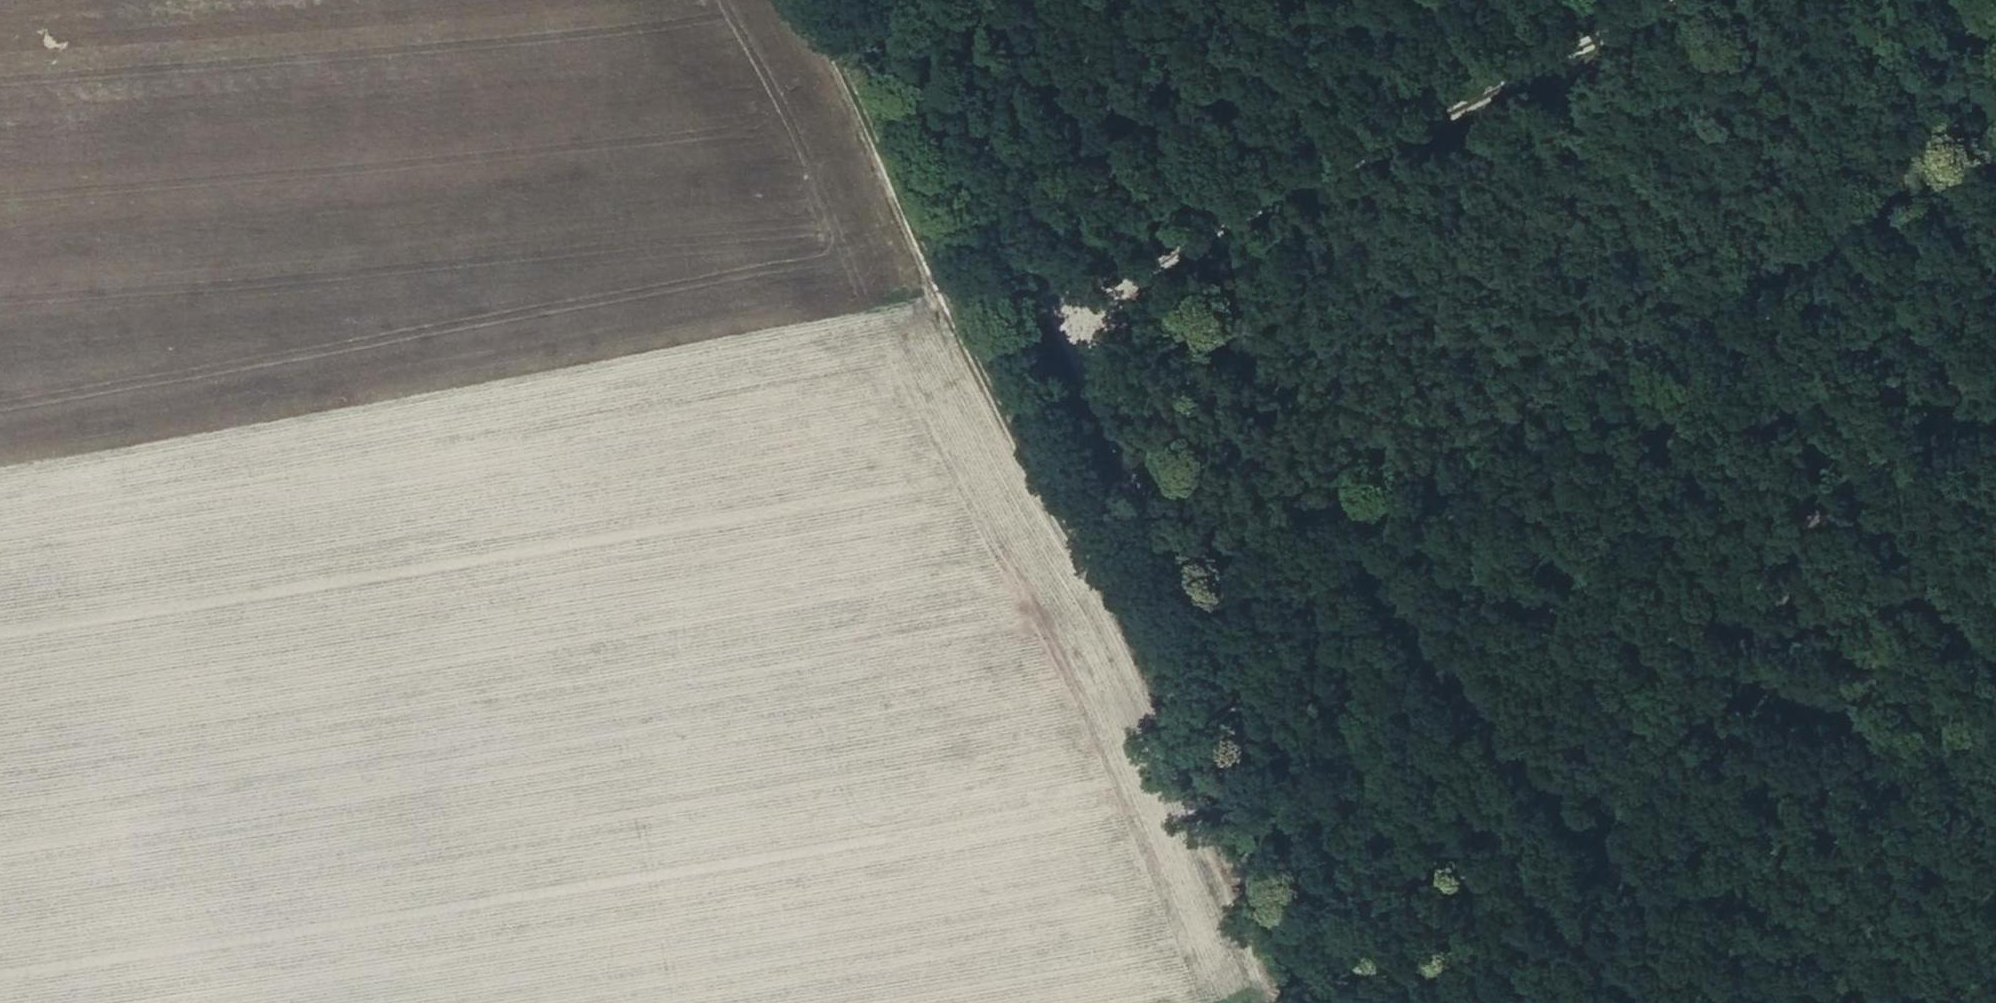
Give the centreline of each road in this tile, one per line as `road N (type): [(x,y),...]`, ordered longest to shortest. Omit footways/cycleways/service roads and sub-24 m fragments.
road 1 (track): [(1308,1002),(1112,596),(1005,409),(799,0)]
road 2 (track): [(1696,0),(1058,328)]

